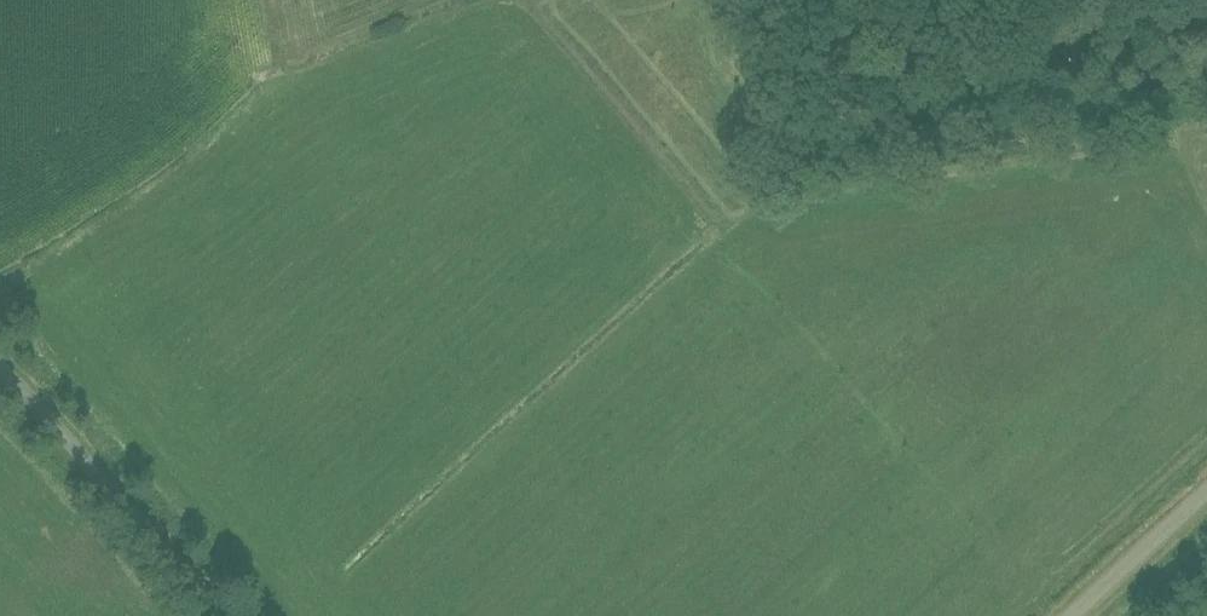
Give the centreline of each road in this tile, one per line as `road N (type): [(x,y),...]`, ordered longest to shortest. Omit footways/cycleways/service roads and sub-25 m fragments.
road 1 (unclassified): [(219,615),(0,371)]
road 2 (unclassified): [(1070,615),(1206,489)]

